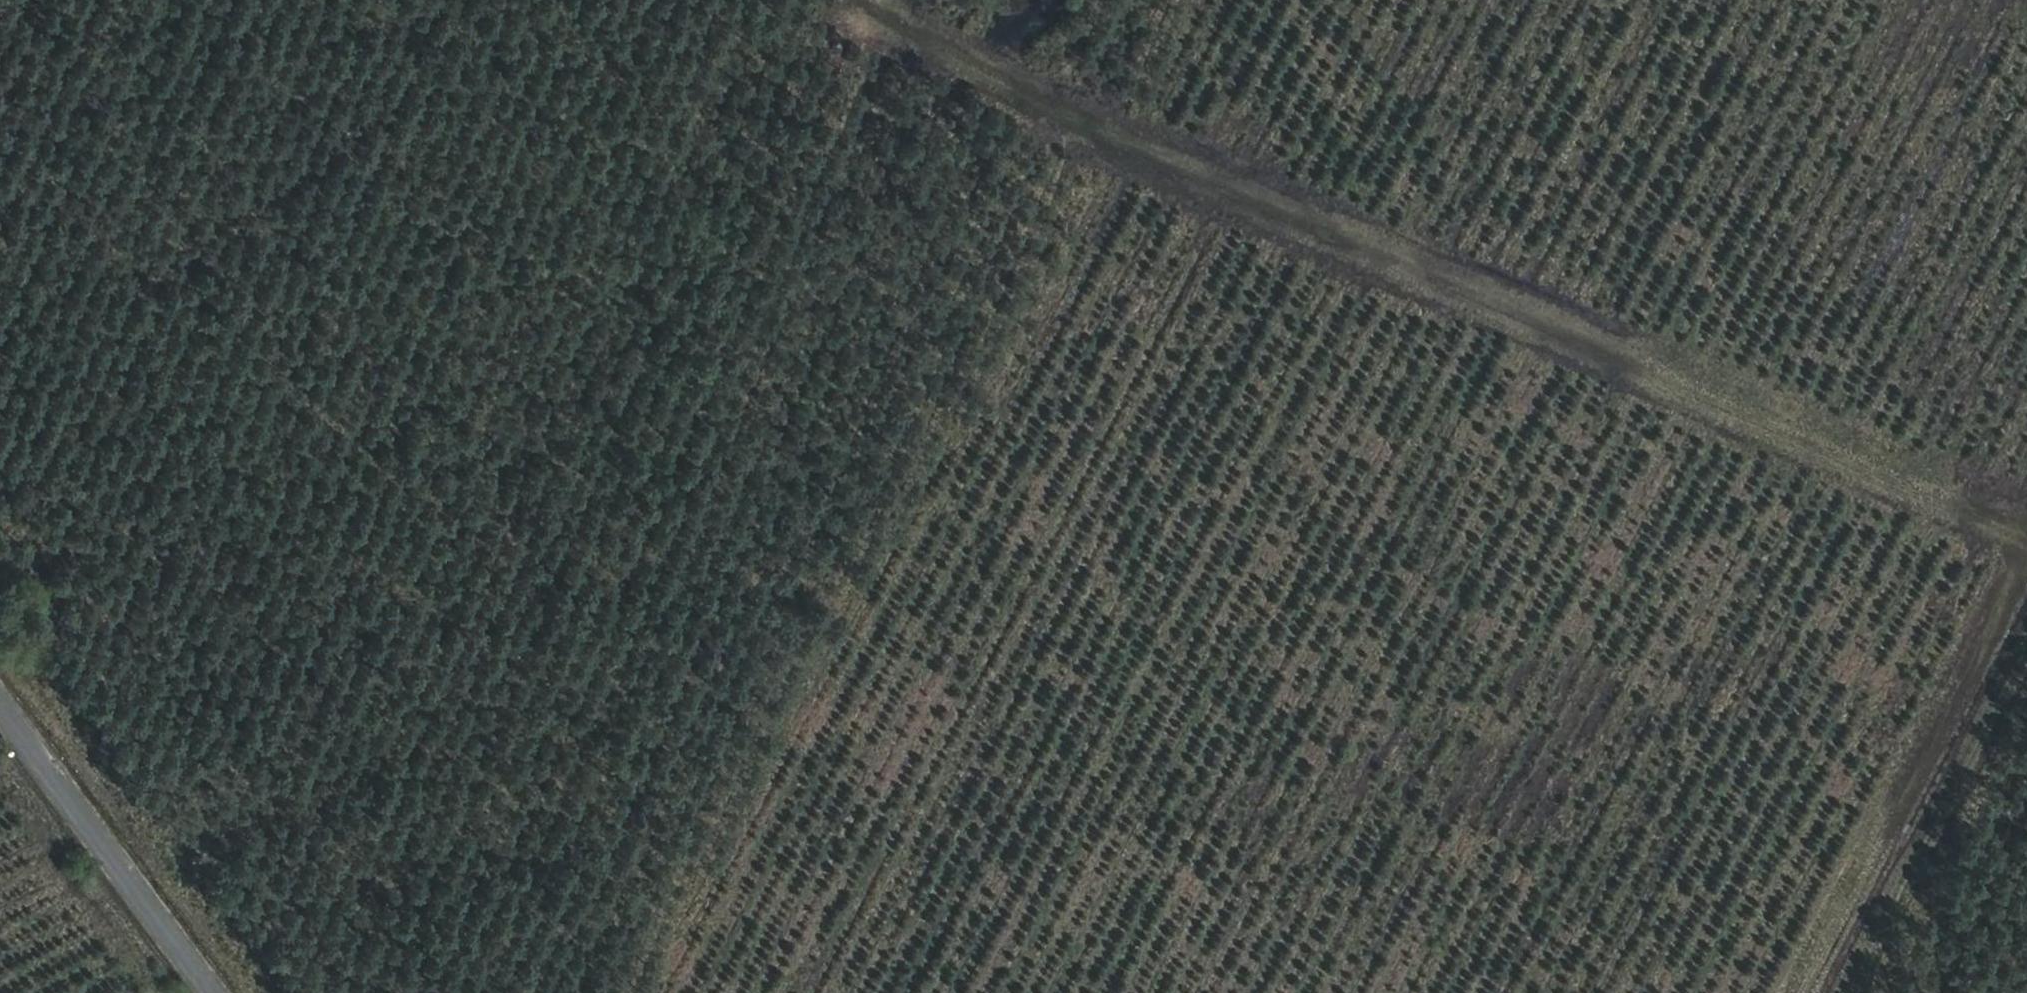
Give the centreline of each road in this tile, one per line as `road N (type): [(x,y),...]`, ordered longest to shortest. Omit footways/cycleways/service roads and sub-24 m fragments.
road 1 (unclassified): [(0,697),(217,992)]

